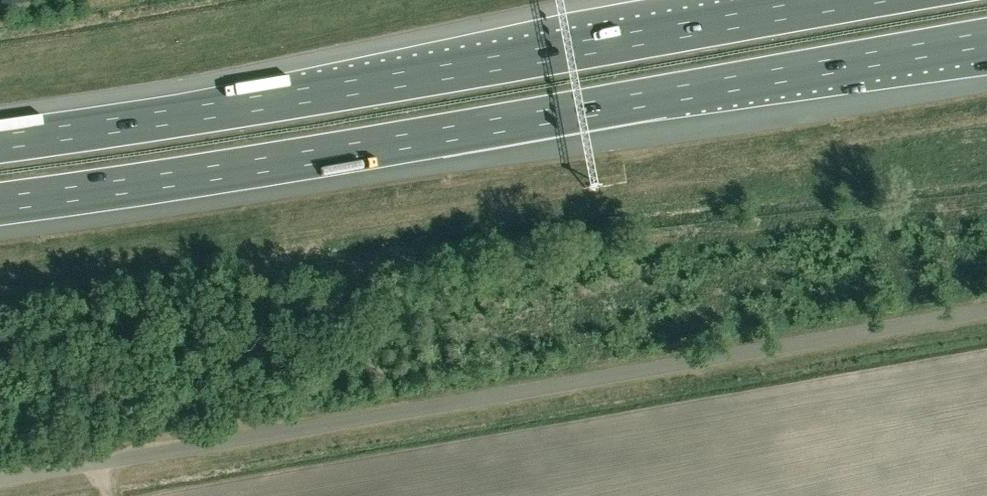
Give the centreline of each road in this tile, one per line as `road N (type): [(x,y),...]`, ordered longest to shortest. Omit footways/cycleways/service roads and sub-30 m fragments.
road 1 (unclassified): [(0,475),(986,311)]
road 2 (motorway): [(0,204),(986,40)]
road 3 (motorway): [(849,0),(233,108),(0,140)]

